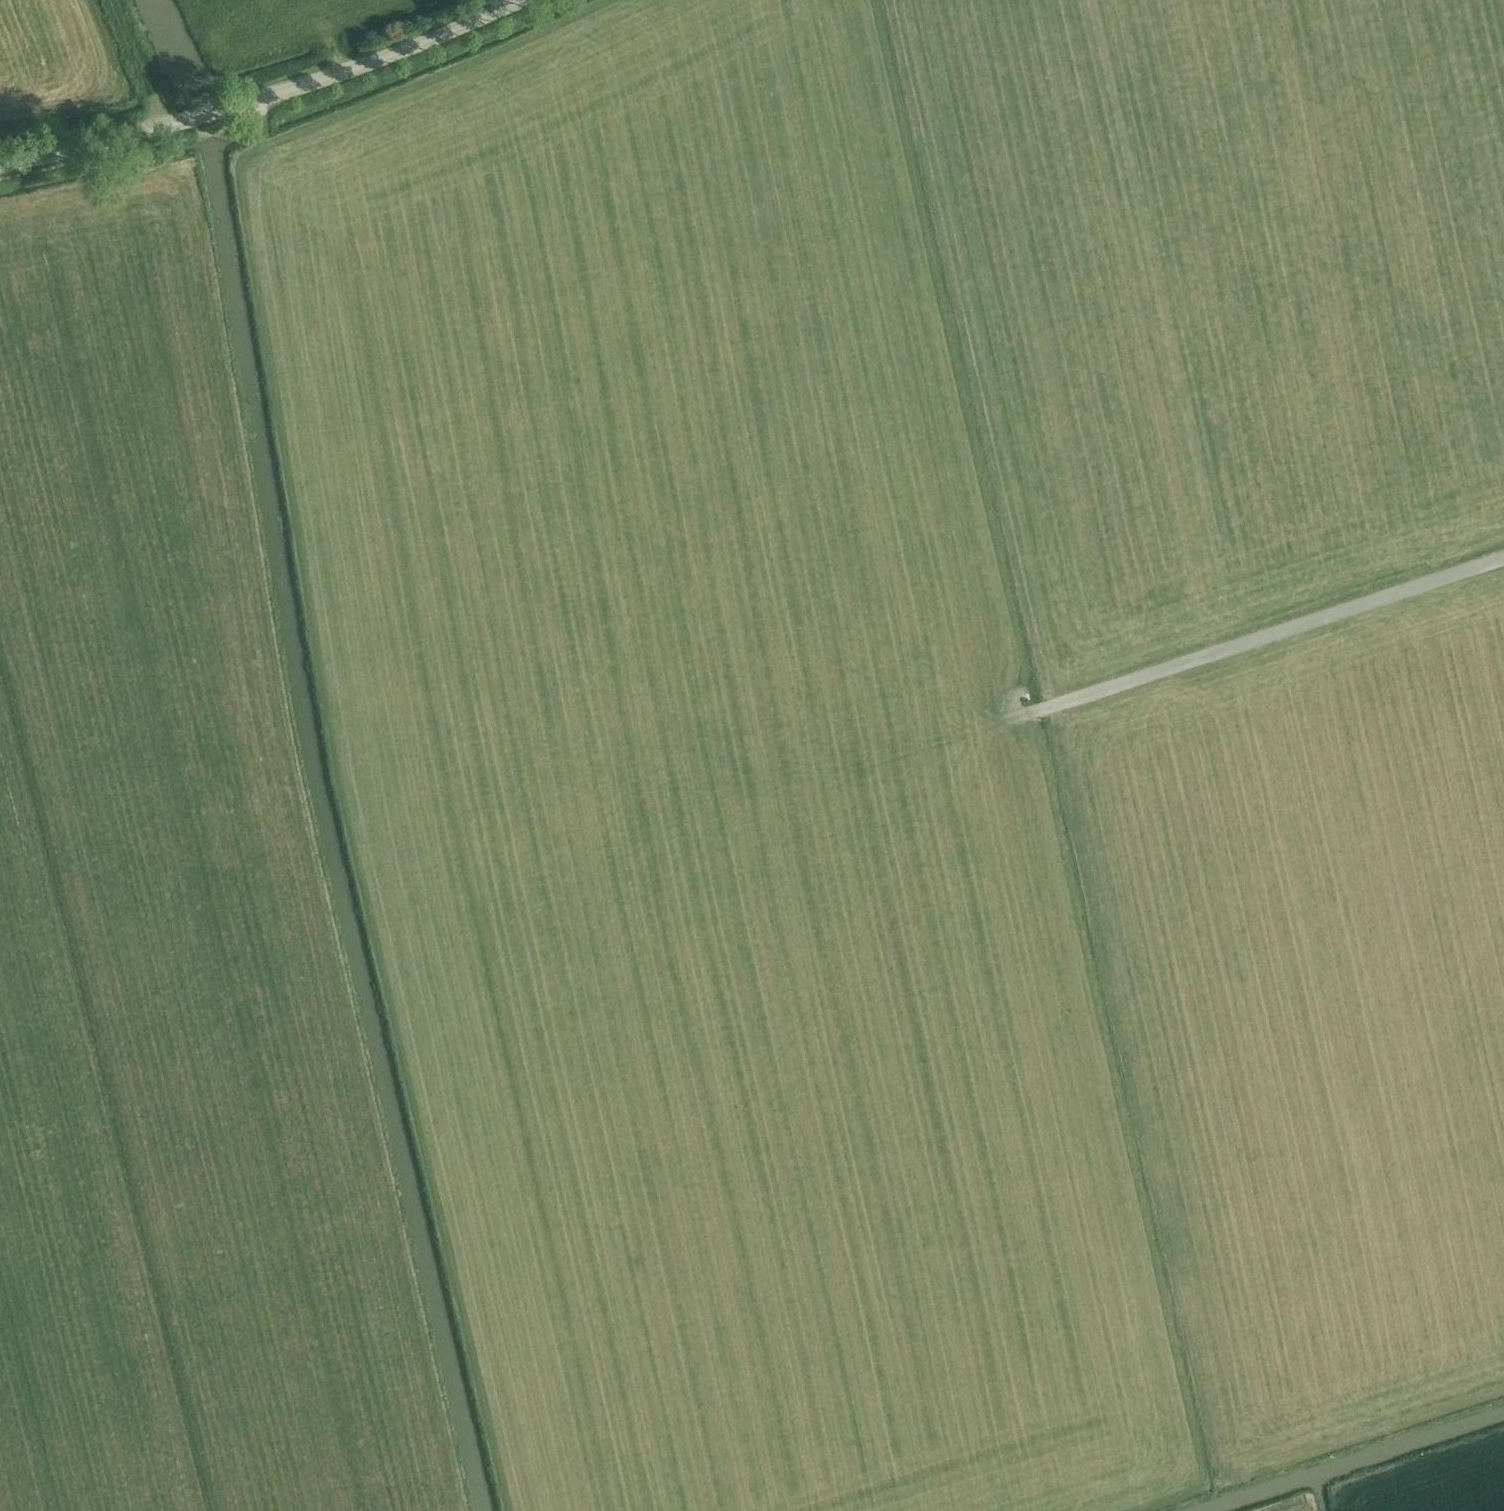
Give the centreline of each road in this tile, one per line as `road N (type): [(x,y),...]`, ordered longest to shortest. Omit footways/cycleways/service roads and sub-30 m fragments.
road 1 (unclassified): [(0,164),(280,94),(521,0)]
road 2 (track): [(1054,707),(1503,559)]

